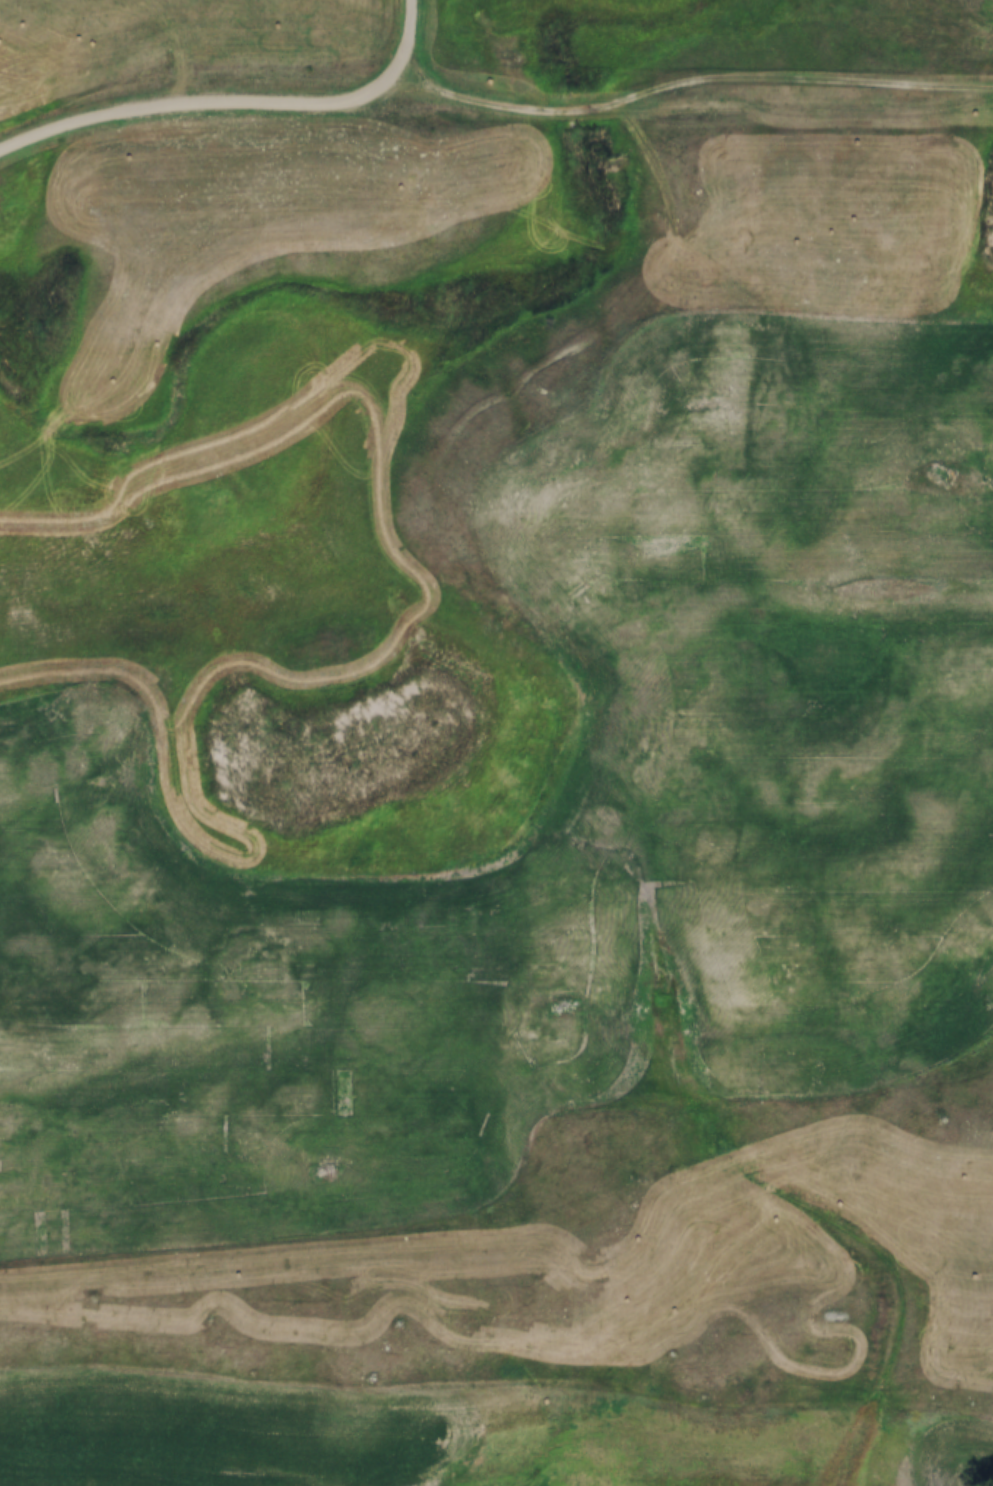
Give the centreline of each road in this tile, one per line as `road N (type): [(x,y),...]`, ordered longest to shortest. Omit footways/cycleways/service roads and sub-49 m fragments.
road 1 (track): [(413,49),(445,93),(521,111),(601,110),(722,79),(992,87)]
road 2 (residential): [(0,152),(155,107),(377,98),(411,59),(414,0)]

